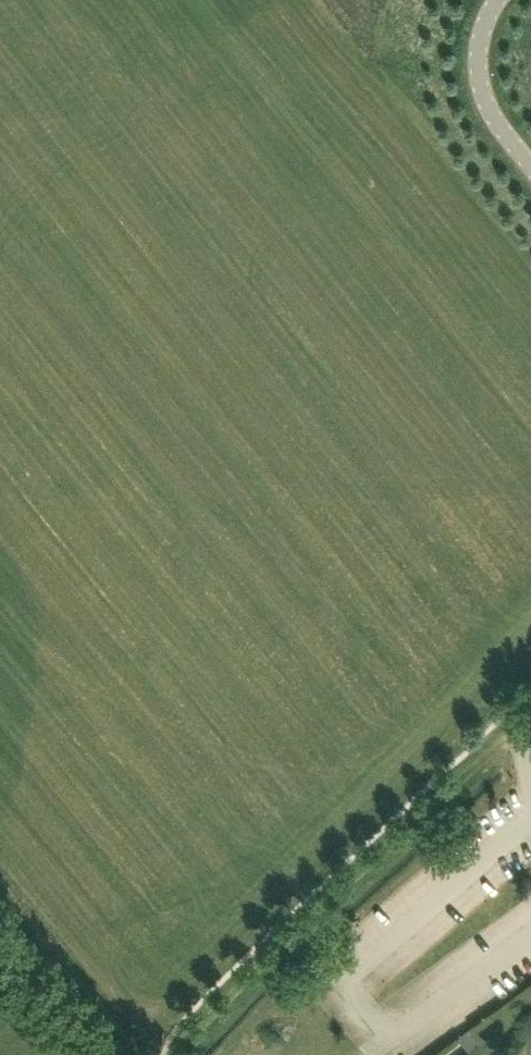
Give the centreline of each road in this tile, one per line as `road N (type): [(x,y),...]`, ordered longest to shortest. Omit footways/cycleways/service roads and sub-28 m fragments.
road 1 (track): [(523,745),(498,747),(175,1054)]
road 2 (unclassified): [(530,166),(498,125),(479,74),(497,0)]

